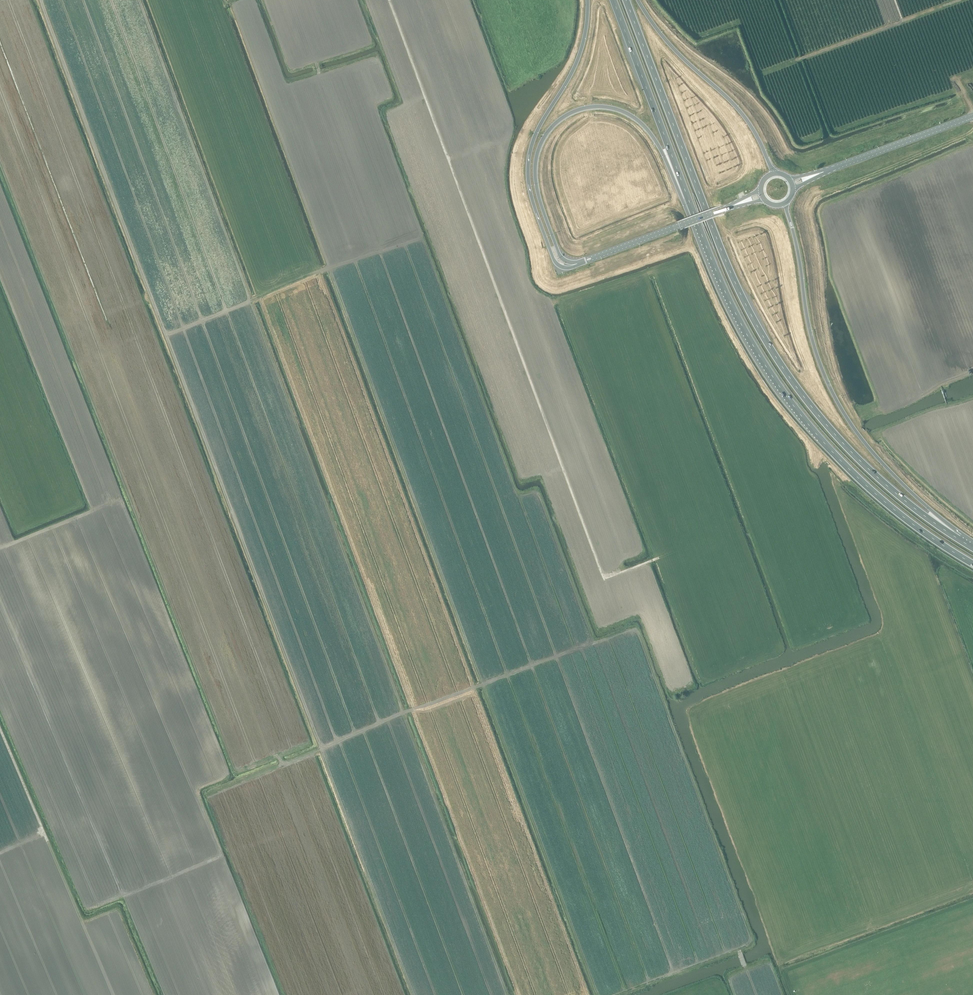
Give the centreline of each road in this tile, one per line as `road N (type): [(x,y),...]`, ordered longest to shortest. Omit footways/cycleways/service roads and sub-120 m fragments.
road 1 (trunk): [(967,543),(869,469),(779,361),(727,263),(627,0)]
road 2 (trunk): [(699,229),(747,334),(813,430),(876,495),(972,563)]
road 3 (trunk): [(967,543),(880,461),(833,393),(809,327),(785,203)]
road 4 (trunk): [(585,260),(570,262),(558,251),(535,174),(548,131),(579,109),(617,109),(643,124),(699,229)]
road 5 (trunk): [(588,0),(580,56),(535,135),(528,176),(557,264),(585,260)]
road 6 (trunk): [(613,0),(699,229)]
road 7 (trunk): [(775,173),(744,116),(679,55),(638,0)]
road 8 (tertiary): [(972,117),(792,184)]
road 9 (trunk): [(762,195),(585,260)]
road 10 (track): [(48,840),(0,727)]

